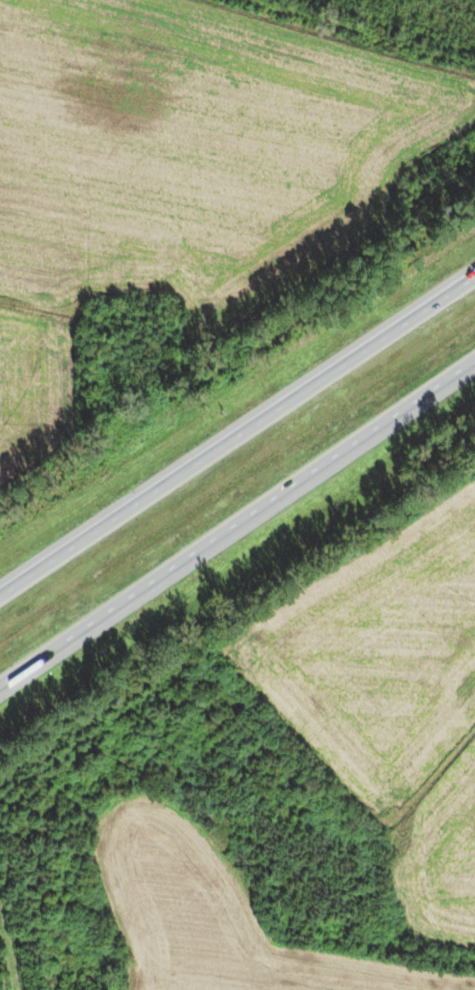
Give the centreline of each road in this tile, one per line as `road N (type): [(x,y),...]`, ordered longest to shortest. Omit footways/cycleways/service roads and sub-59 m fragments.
road 1 (motorway): [(0,690),(474,367)]
road 2 (motorway): [(474,286),(0,602)]

